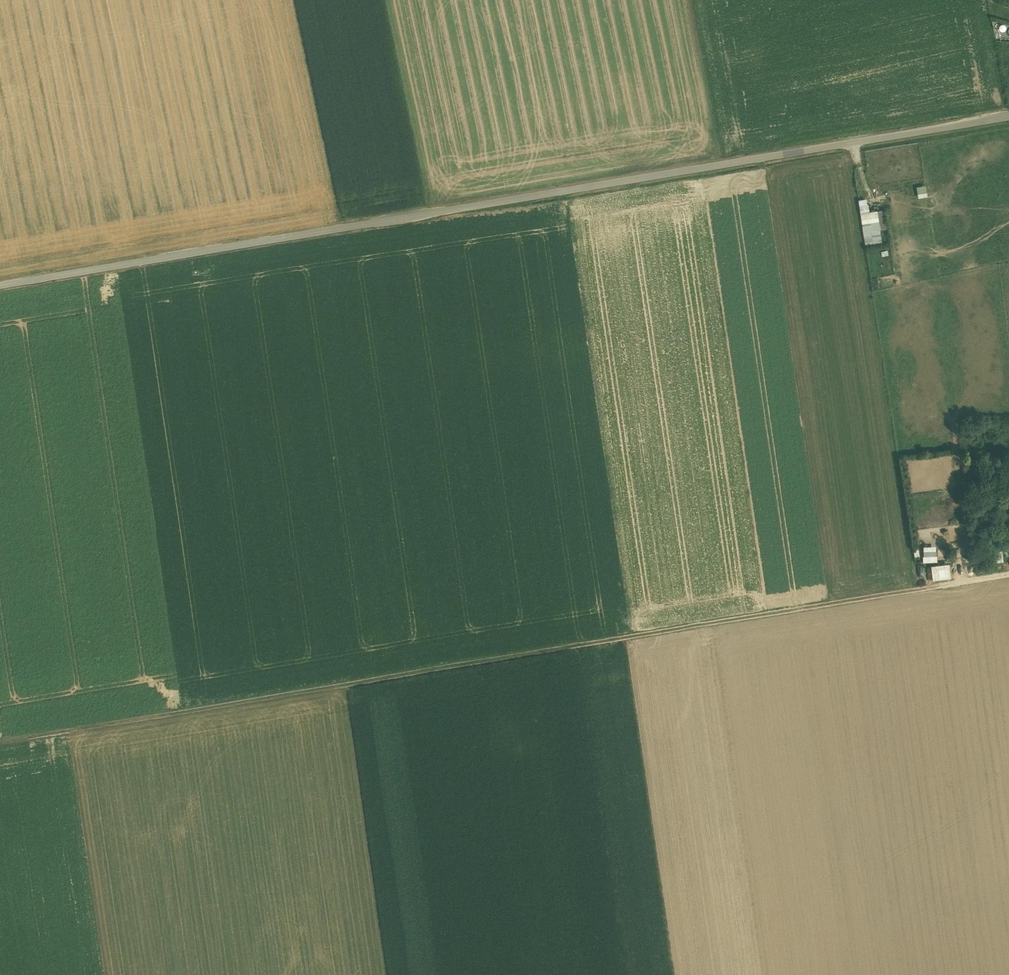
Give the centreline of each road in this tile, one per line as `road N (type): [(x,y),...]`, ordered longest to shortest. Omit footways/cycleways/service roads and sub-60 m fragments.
road 1 (tertiary): [(0,285),(1008,116)]
road 2 (track): [(0,742),(1008,576)]

